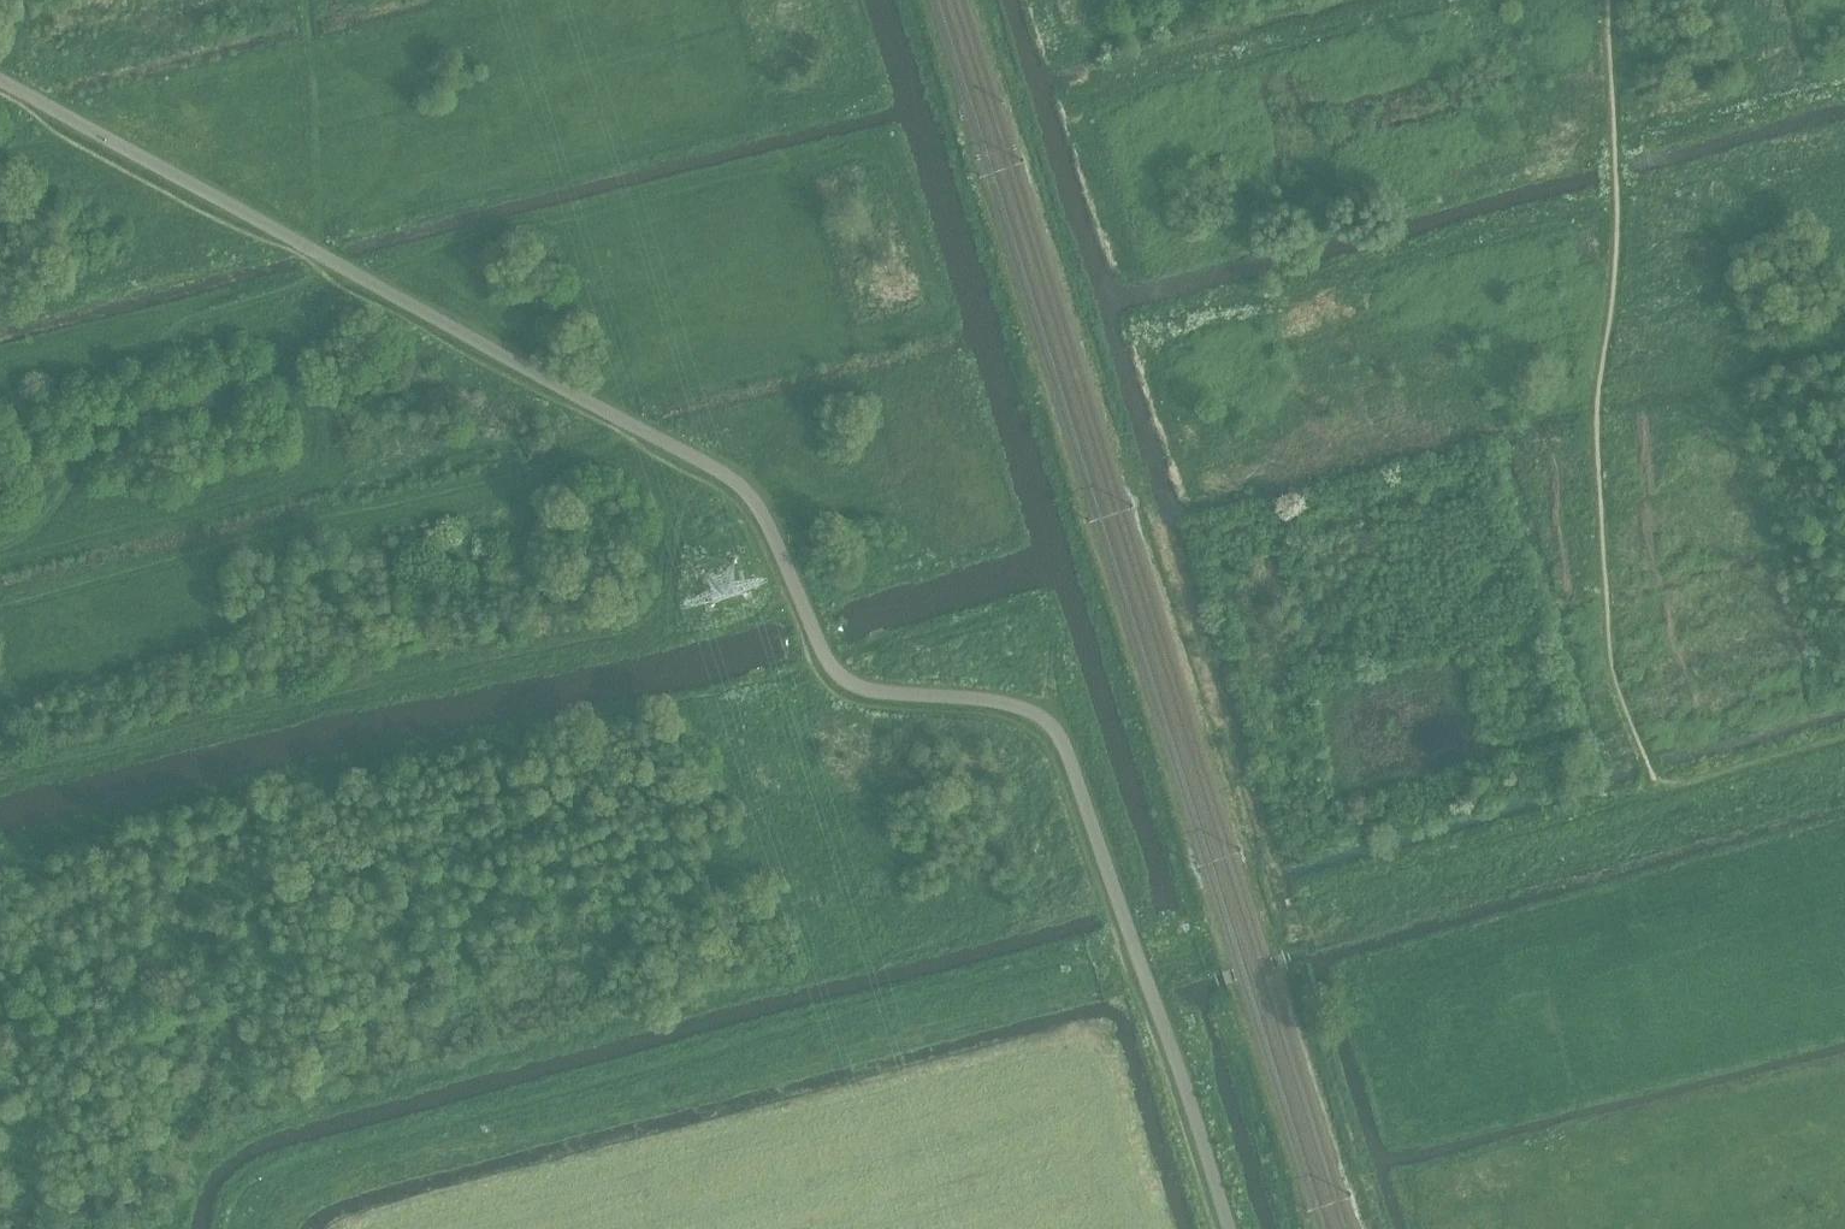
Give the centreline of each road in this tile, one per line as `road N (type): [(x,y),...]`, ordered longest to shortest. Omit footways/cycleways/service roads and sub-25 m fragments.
road 1 (track): [(1315,894),(1661,799)]

